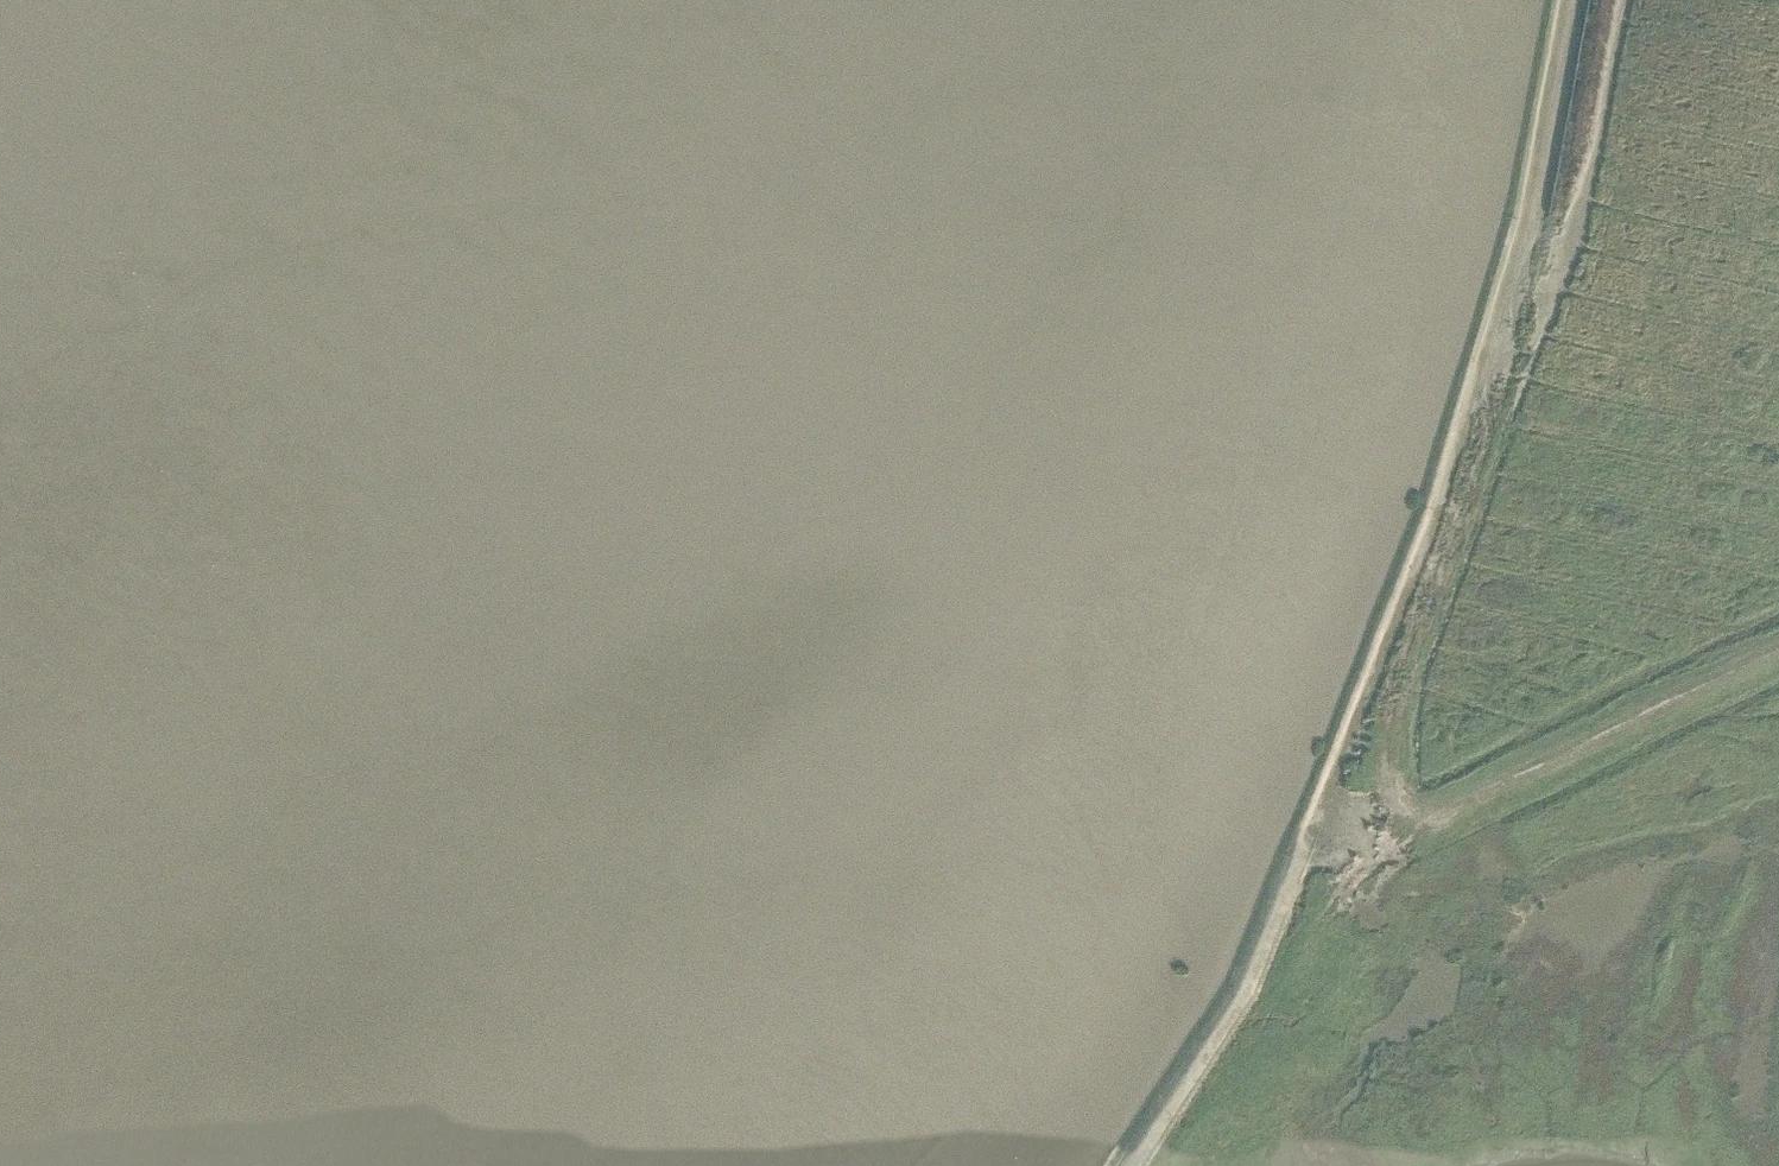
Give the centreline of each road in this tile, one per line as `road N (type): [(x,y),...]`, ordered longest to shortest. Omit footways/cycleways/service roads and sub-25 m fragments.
road 1 (track): [(1778,648),(1409,826)]

